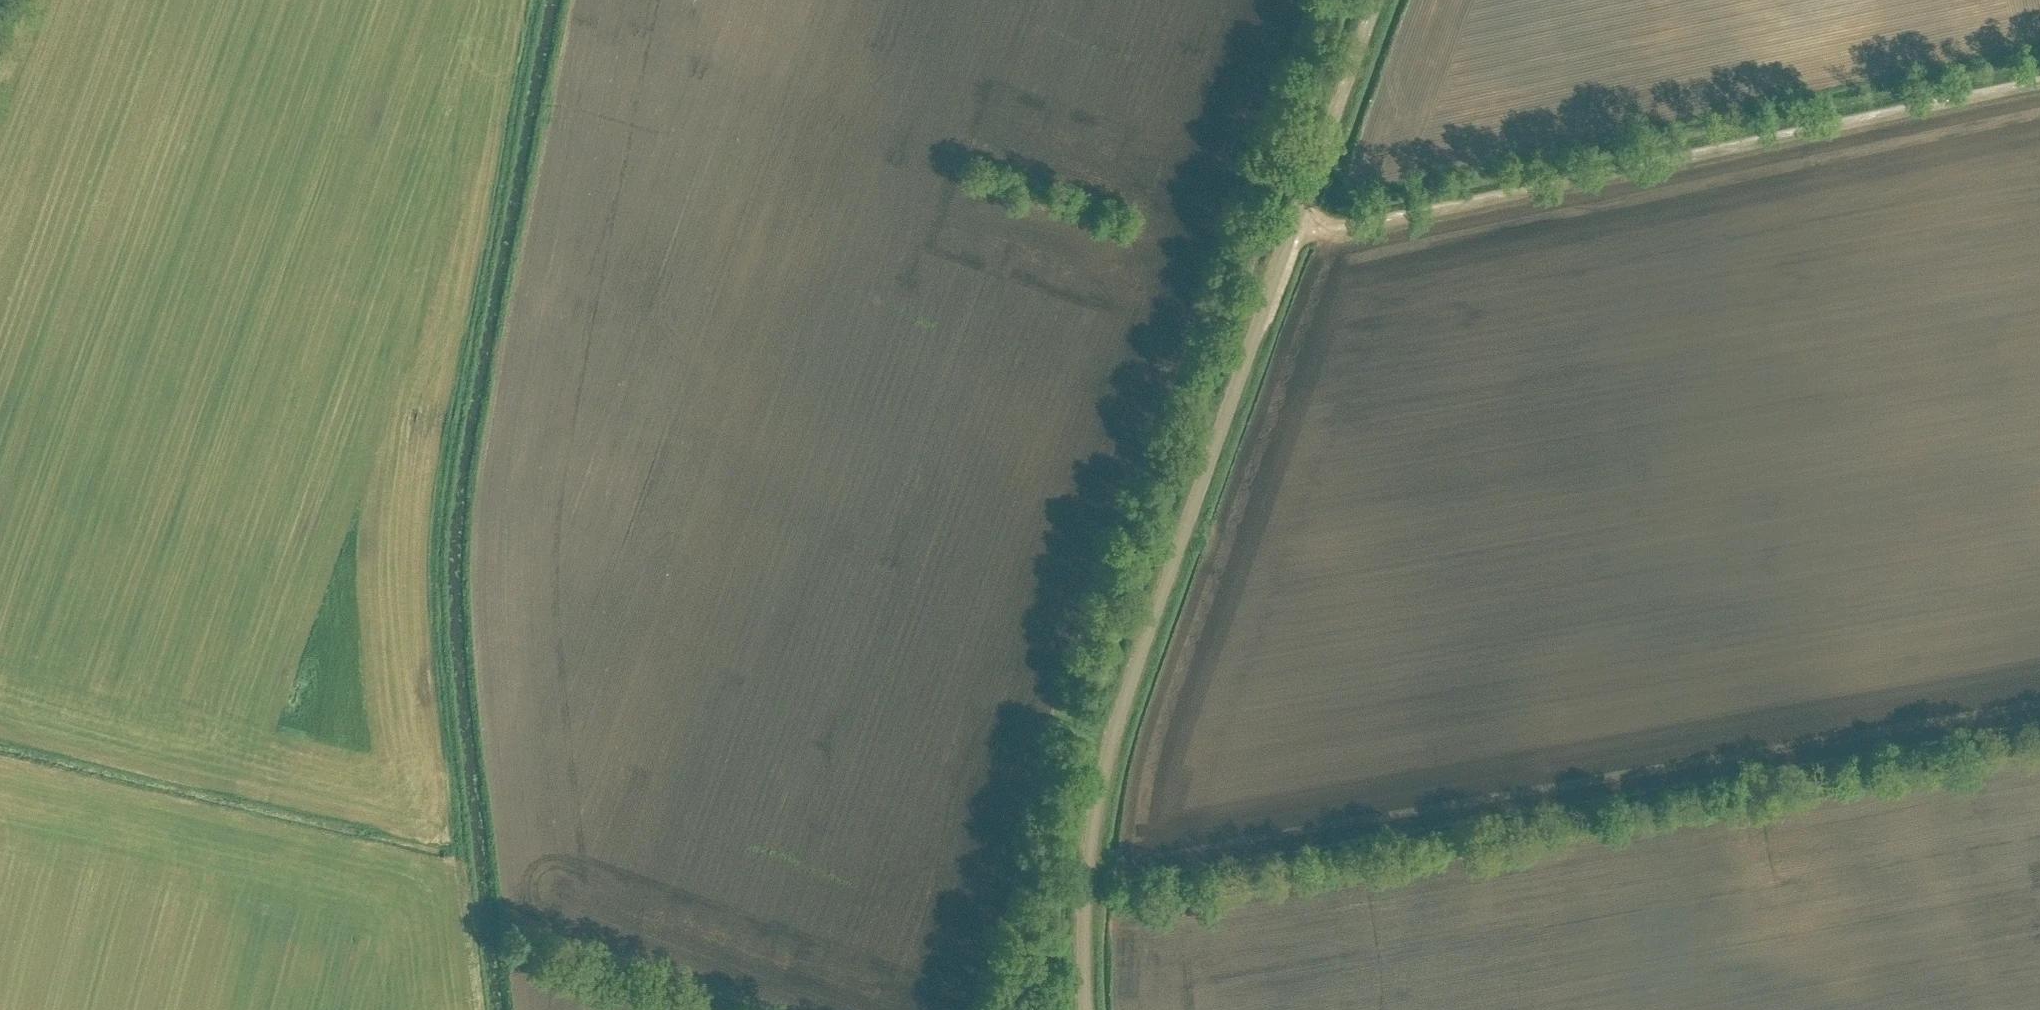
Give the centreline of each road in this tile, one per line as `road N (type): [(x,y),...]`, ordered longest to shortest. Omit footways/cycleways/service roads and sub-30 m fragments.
road 1 (unclassified): [(1088,1009),(1084,908),(1106,756),(1376,0)]

